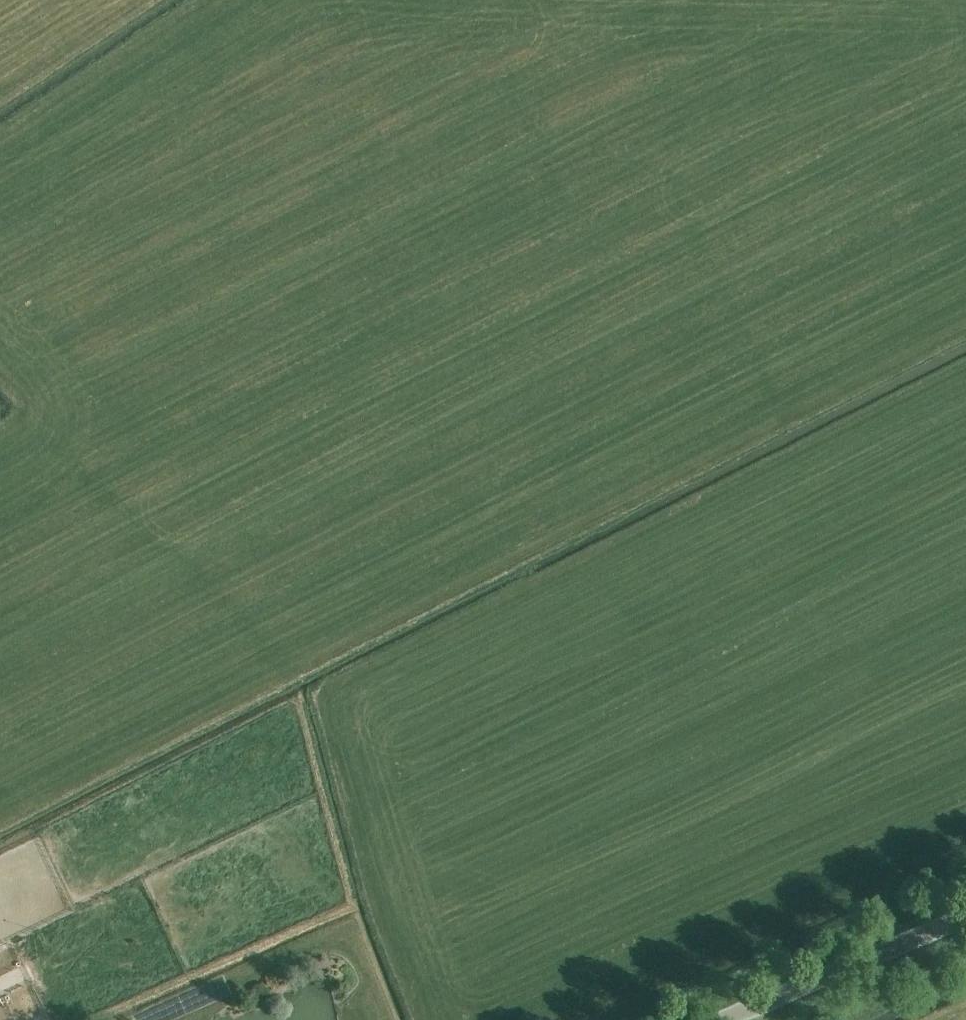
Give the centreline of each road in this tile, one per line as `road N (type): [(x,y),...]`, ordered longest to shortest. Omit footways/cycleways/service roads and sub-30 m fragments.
road 1 (unclassified): [(733,1019),(965,918)]

